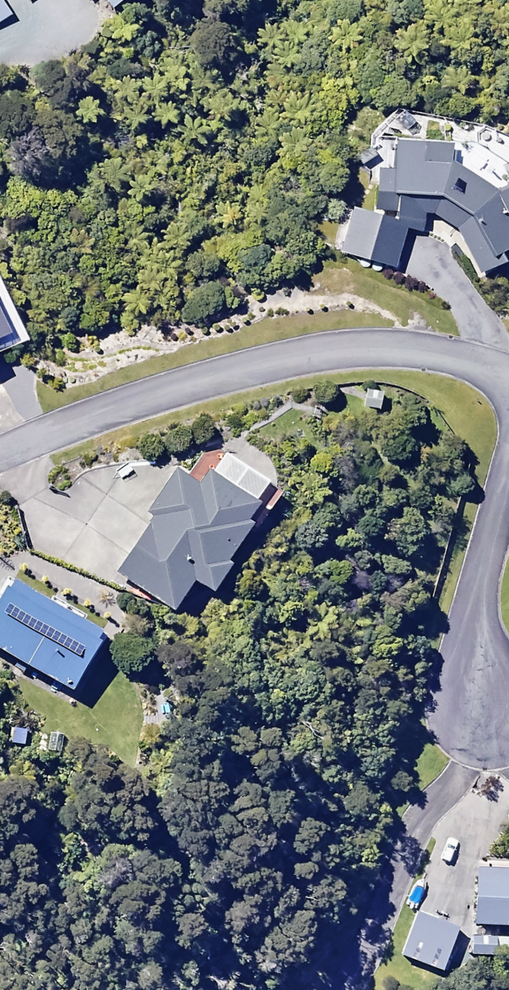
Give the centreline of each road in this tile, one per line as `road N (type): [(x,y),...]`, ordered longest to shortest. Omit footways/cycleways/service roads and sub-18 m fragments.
road 1 (residential): [(0,454),(198,380),(342,348),(435,351),(508,373)]
road 2 (residential): [(508,466),(477,612),(485,714)]

